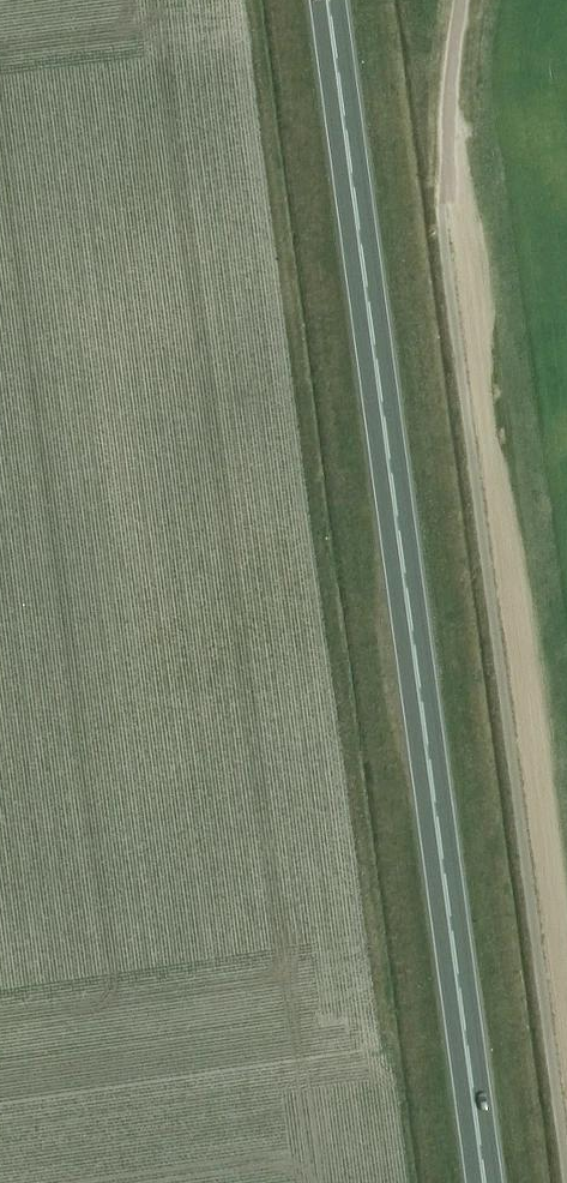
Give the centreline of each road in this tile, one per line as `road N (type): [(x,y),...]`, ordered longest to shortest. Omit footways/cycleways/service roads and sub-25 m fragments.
road 1 (trunk): [(485,1182),(328,0)]
road 2 (track): [(447,182),(465,262),(566,1029)]
road 3 (unclassified): [(447,182),(462,0)]

